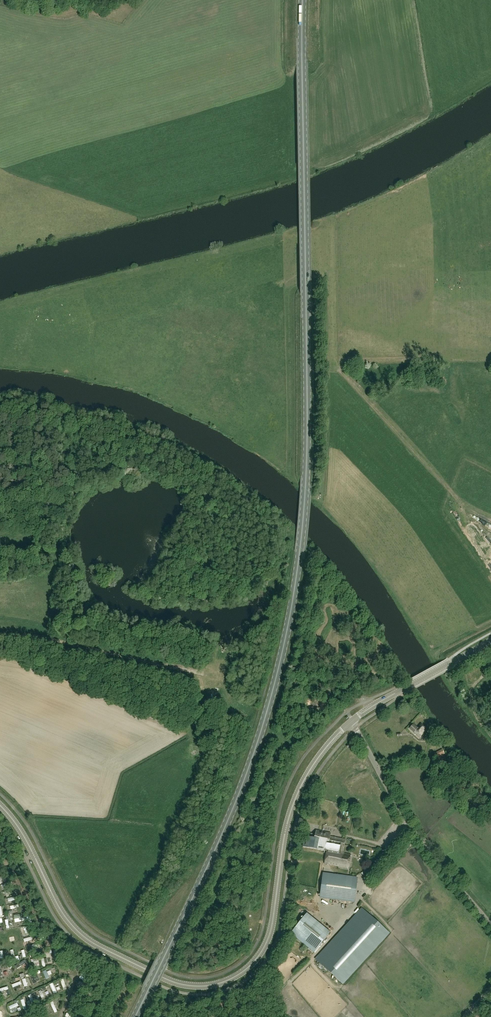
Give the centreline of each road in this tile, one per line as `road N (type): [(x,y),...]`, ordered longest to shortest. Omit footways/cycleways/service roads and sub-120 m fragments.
road 1 (primary): [(135,1016),(254,752),(300,553),(308,440),(305,0)]
road 2 (tertiary): [(352,721),(316,760),(291,810),(263,952),(219,985),(178,983),(84,937),(0,804)]
road 3 (unclassified): [(490,926),(415,834),(352,721)]
road 4 (tertiary): [(352,721),(490,641)]

